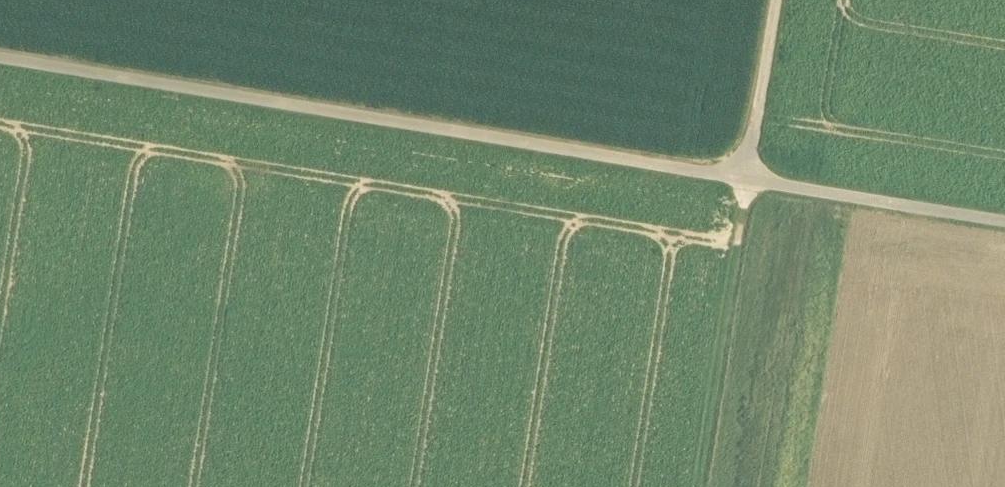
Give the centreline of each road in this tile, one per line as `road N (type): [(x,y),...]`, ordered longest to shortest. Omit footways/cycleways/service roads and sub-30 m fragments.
road 1 (track): [(1004,226),(0,62)]
road 2 (track): [(753,185),(705,486)]
road 3 (track): [(753,185),(781,0)]

